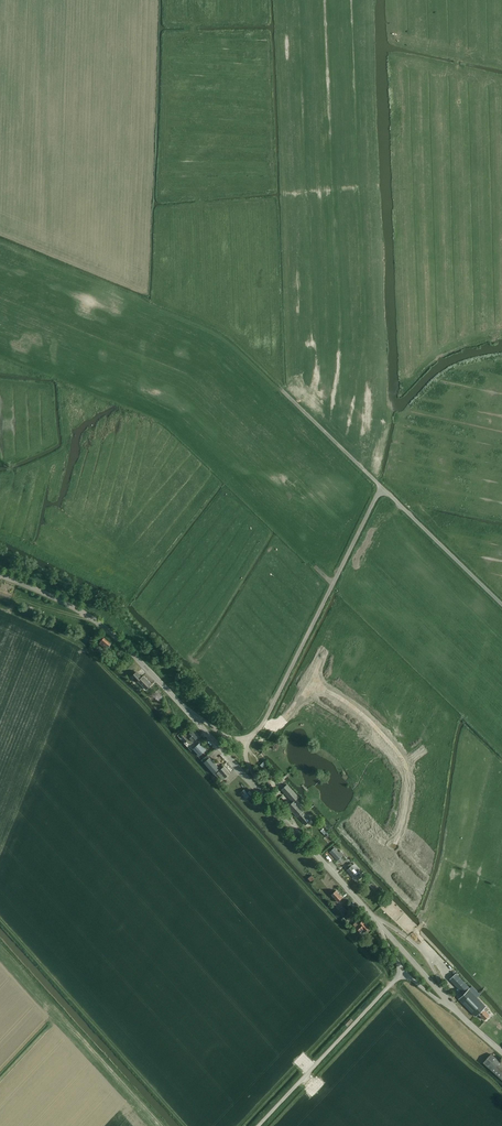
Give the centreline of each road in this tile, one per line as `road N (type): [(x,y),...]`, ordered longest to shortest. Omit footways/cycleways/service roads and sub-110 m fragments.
road 1 (tertiary): [(0,575),(105,628),(378,922)]
road 2 (track): [(189,1125),(0,916)]
road 3 (track): [(0,947),(163,1125)]
road 4 (unclassified): [(258,1125),(403,972)]

